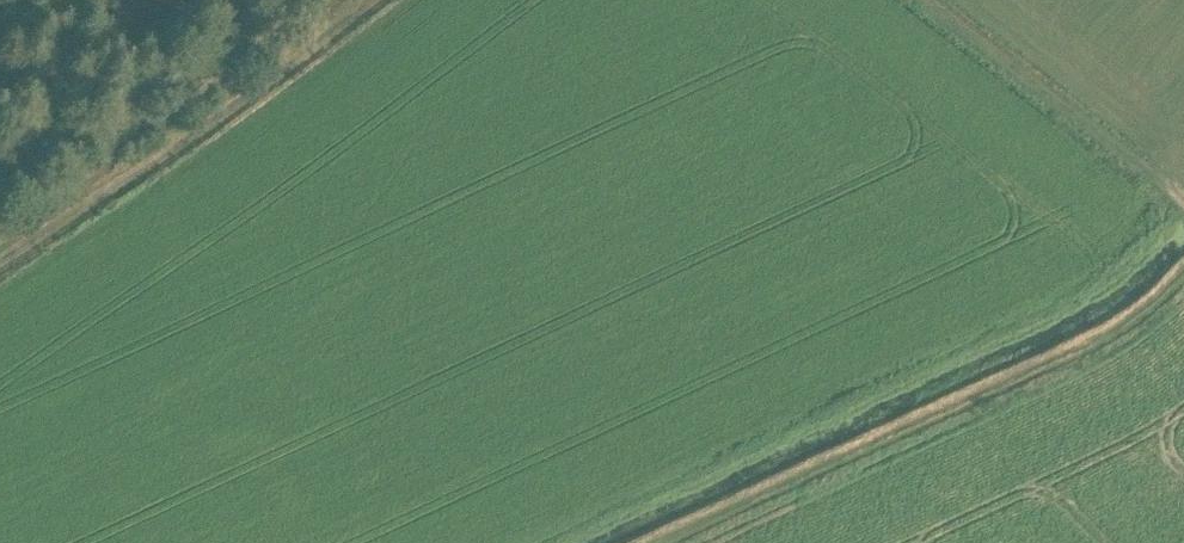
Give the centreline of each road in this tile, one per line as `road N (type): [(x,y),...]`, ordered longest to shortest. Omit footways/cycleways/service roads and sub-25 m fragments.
road 1 (track): [(365,0),(0,261)]
road 2 (track): [(1183,198),(928,0)]

